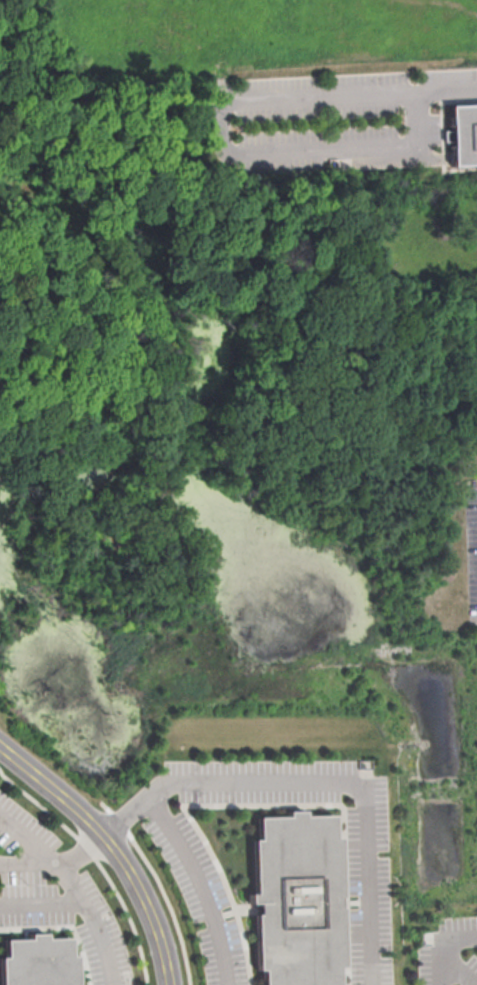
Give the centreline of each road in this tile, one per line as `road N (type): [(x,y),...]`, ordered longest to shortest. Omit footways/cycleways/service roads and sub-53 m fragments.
road 1 (residential): [(170,984),(131,881),(111,846),(71,806)]

